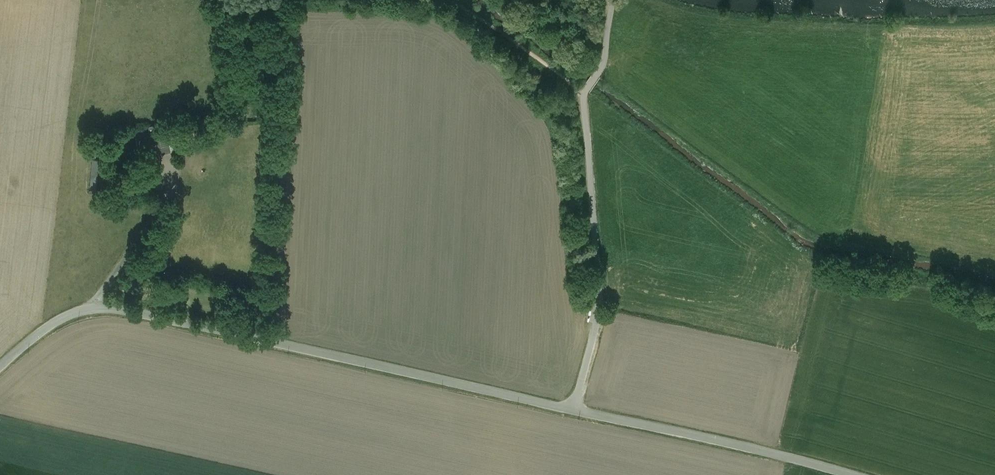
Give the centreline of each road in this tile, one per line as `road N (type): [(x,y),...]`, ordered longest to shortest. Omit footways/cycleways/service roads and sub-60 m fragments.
road 1 (unclassified): [(573,409),(118,308),(61,317),(0,369)]
road 2 (unclassified): [(584,96),(599,307),(573,409)]
road 3 (unclassified): [(850,474),(573,409)]

